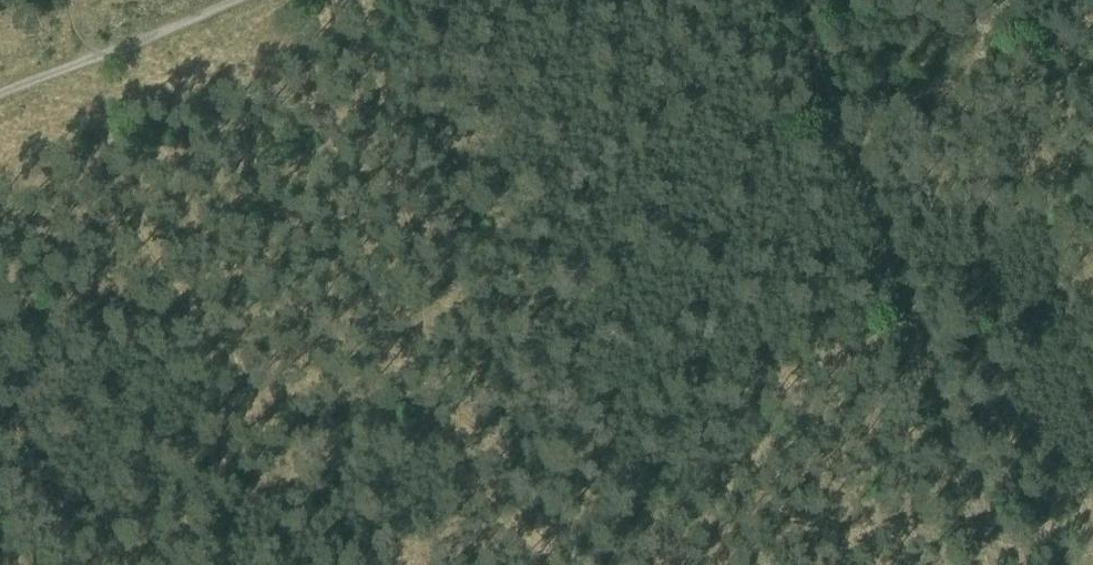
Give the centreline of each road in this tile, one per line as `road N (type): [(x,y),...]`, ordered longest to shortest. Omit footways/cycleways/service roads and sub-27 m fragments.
road 1 (track): [(1007,564),(803,0)]
road 2 (track): [(82,61),(241,0)]

